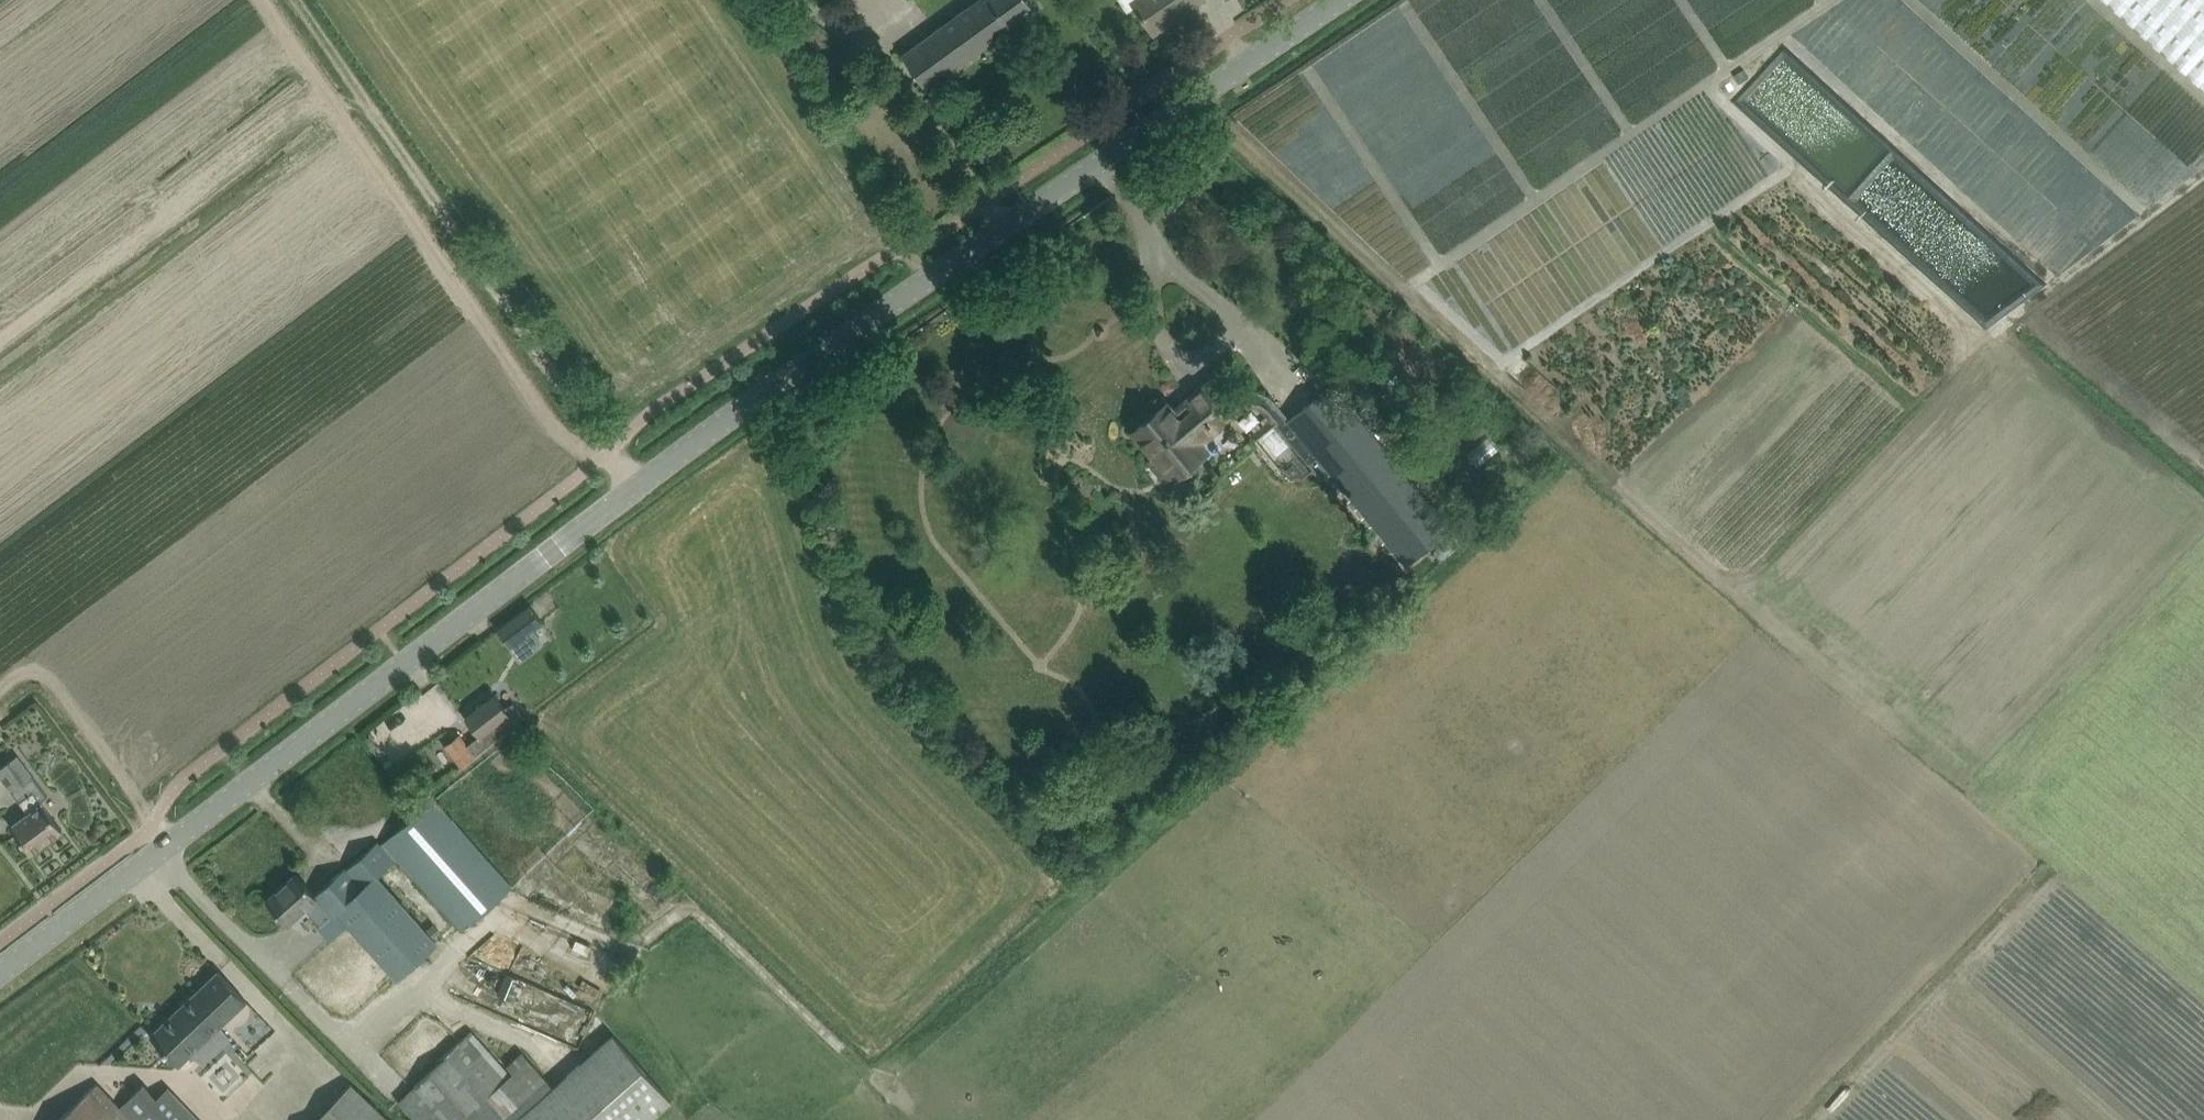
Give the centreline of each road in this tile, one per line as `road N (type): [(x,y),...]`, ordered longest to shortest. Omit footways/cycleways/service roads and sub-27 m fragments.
road 1 (tertiary): [(0,972),(858,326),(1339,0)]
road 2 (track): [(299,0),(610,452)]

